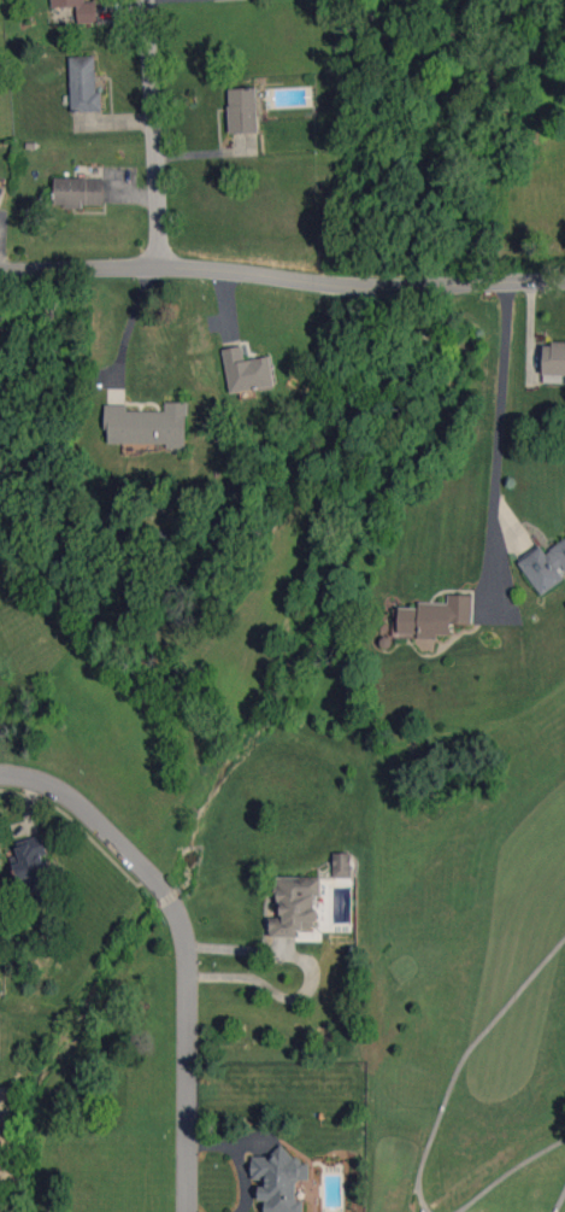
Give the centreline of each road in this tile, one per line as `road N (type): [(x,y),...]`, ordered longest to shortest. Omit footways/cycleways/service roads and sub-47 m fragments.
road 1 (residential): [(0,267),(166,264),(406,286),(564,279)]
road 2 (residential): [(0,774),(41,779),(87,808),(178,911),(190,974),(190,1211)]
road 3 (residential): [(166,264),(150,0)]

